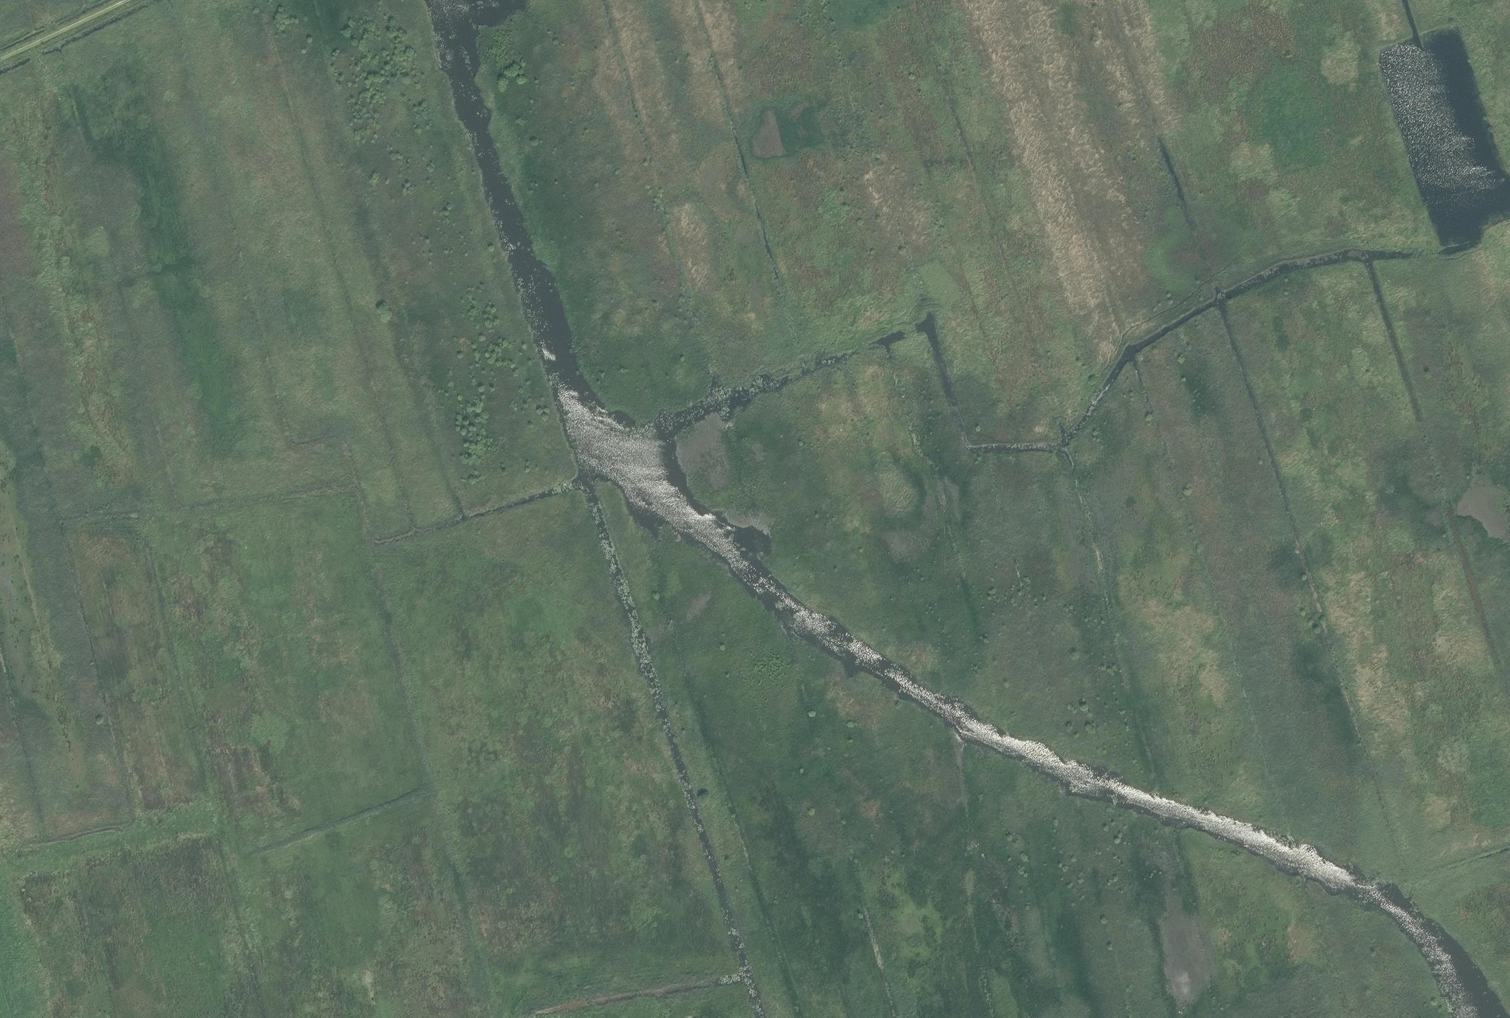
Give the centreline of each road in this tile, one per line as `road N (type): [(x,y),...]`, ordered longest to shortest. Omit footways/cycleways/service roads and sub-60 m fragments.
road 1 (track): [(0,59),(128,0)]

